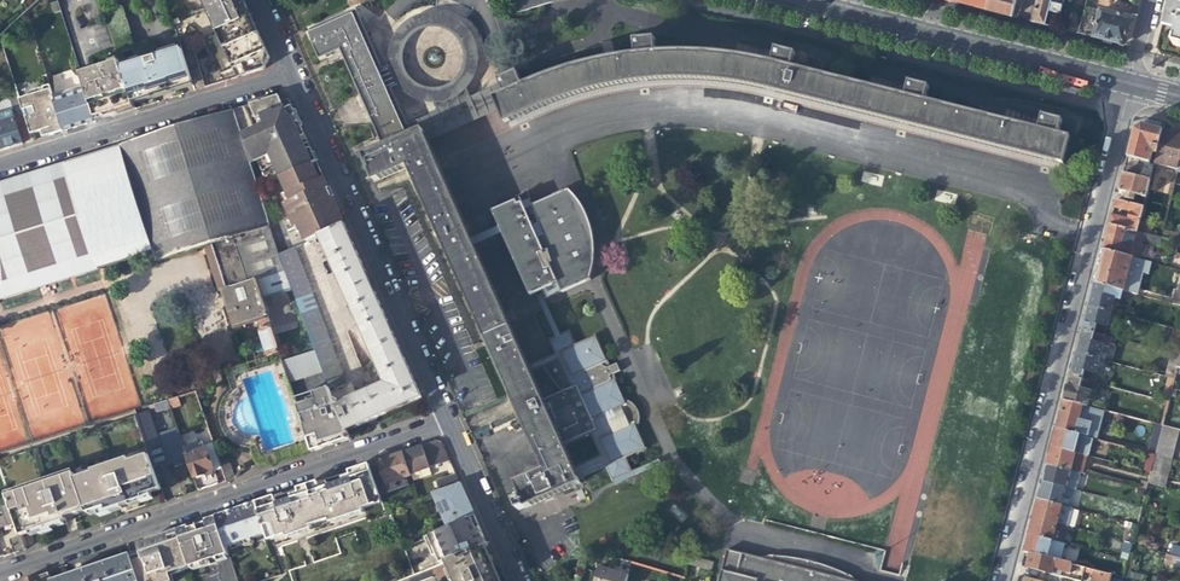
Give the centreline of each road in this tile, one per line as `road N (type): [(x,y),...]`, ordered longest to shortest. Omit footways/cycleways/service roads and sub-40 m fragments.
road 1 (residential): [(999,580),(1125,81)]
road 2 (residential): [(0,572),(451,418)]
road 3 (residential): [(451,418),(291,67)]
road 4 (residential): [(808,0),(1125,81)]
road 5 (residential): [(291,67),(0,160)]
road 6 (residential): [(526,580),(451,418)]

